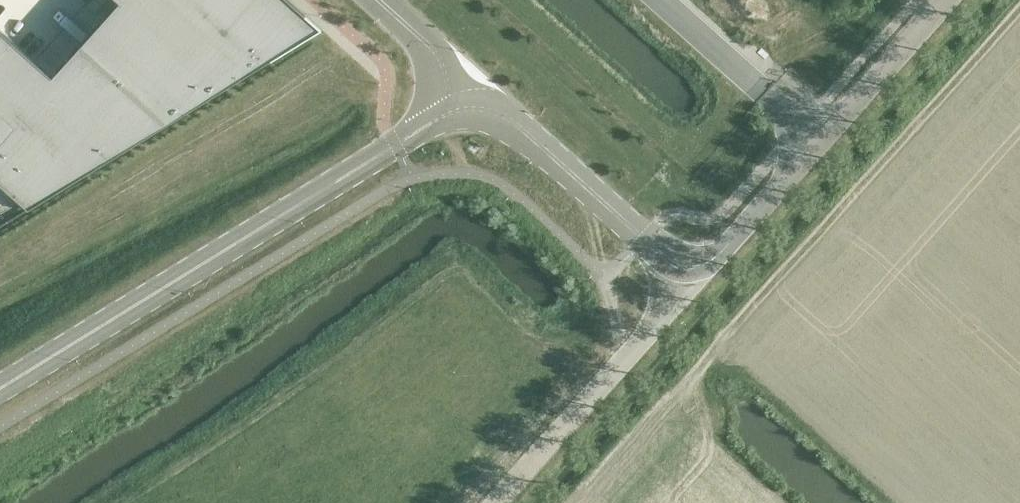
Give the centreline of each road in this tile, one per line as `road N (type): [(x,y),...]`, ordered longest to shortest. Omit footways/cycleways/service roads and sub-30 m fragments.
road 1 (unclassified): [(0,388),(454,111)]
road 2 (unclassified): [(454,111),(487,110),(514,122),(666,259),(688,268),(721,252),(819,142)]
road 3 (unclassified): [(661,0),(819,142)]
road 4 (unclassified): [(819,142),(946,0)]
road 5 (unclassified): [(454,111),(437,55),(380,0)]

